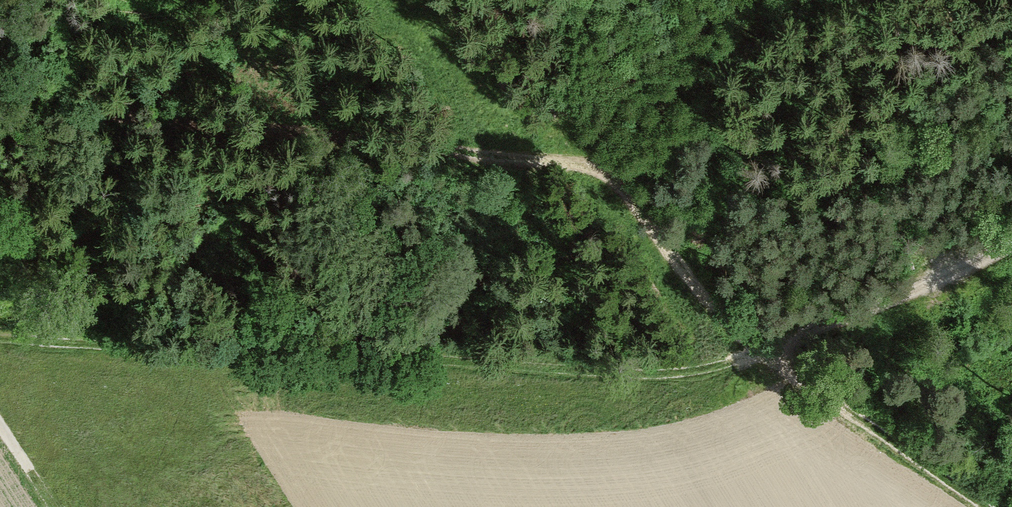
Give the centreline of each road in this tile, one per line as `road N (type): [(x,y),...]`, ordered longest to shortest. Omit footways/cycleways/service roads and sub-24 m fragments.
road 1 (track): [(0,123),(153,117),(597,167),(623,182),(684,271),(765,348),(994,506)]
road 2 (track): [(1011,246),(736,360),(661,374),(0,337)]

